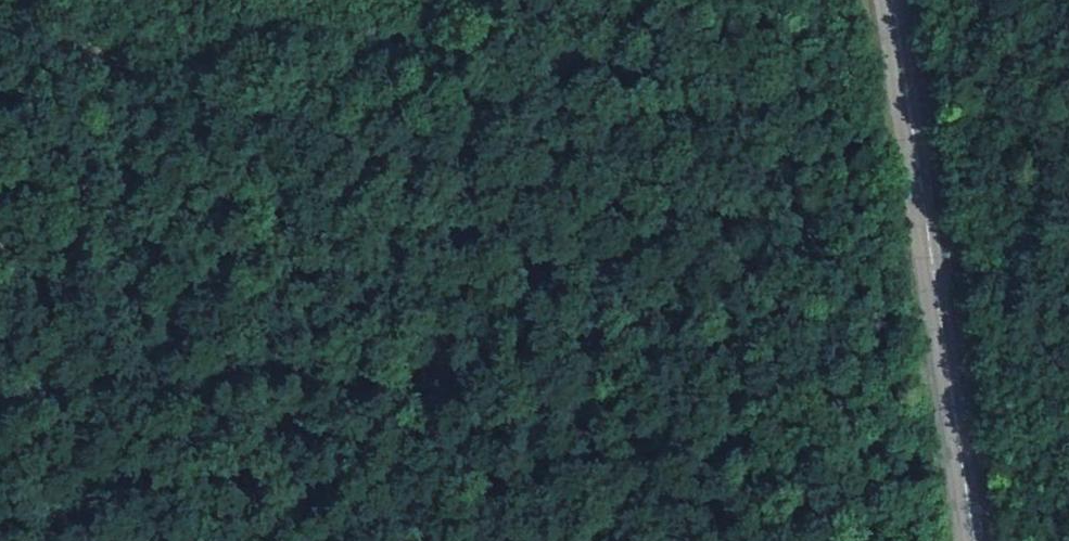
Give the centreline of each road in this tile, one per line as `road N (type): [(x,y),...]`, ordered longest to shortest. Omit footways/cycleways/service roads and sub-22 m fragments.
road 1 (secondary): [(974,540),(894,0)]

